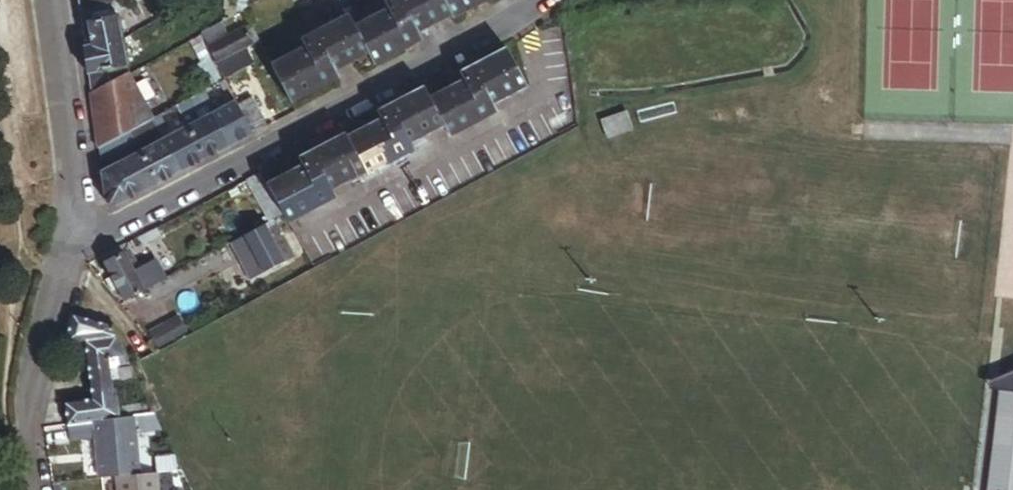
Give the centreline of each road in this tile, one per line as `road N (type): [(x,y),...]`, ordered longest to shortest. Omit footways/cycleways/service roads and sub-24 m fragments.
road 1 (residential): [(548,0),(75,246)]
road 2 (residential): [(38,489),(30,380),(75,246)]
road 3 (residential): [(75,246),(51,0)]

